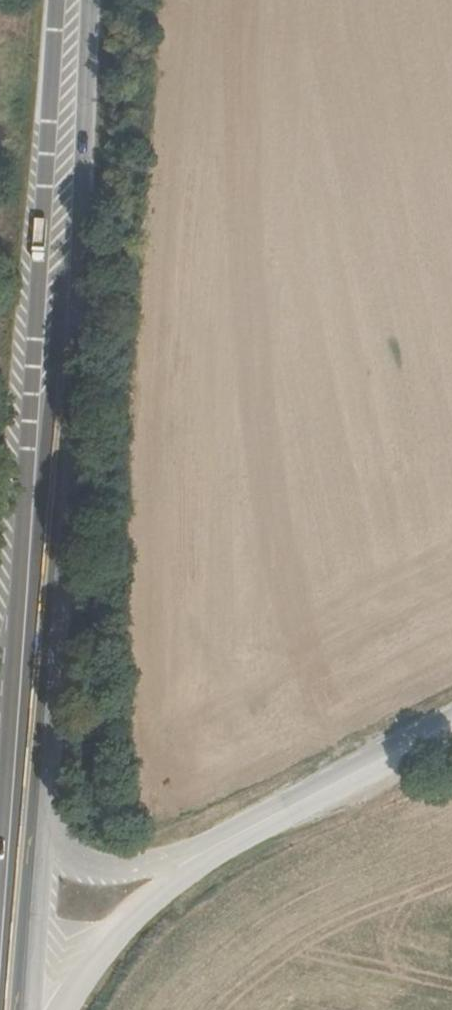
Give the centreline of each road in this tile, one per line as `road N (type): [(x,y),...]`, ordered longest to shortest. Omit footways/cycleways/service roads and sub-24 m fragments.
road 1 (primary): [(57,0),(0,843)]
road 2 (primary): [(37,793),(81,237),(89,0)]
road 3 (tertiary): [(257,830),(152,867),(96,871),(61,844),(37,793)]
road 4 (tertiary): [(65,1009),(126,925),(257,830)]
road 5 (tertiary): [(257,830),(451,727)]
road 6 (primary): [(20,1009),(37,793)]
road 7 (unknown): [(12,665),(0,799)]

